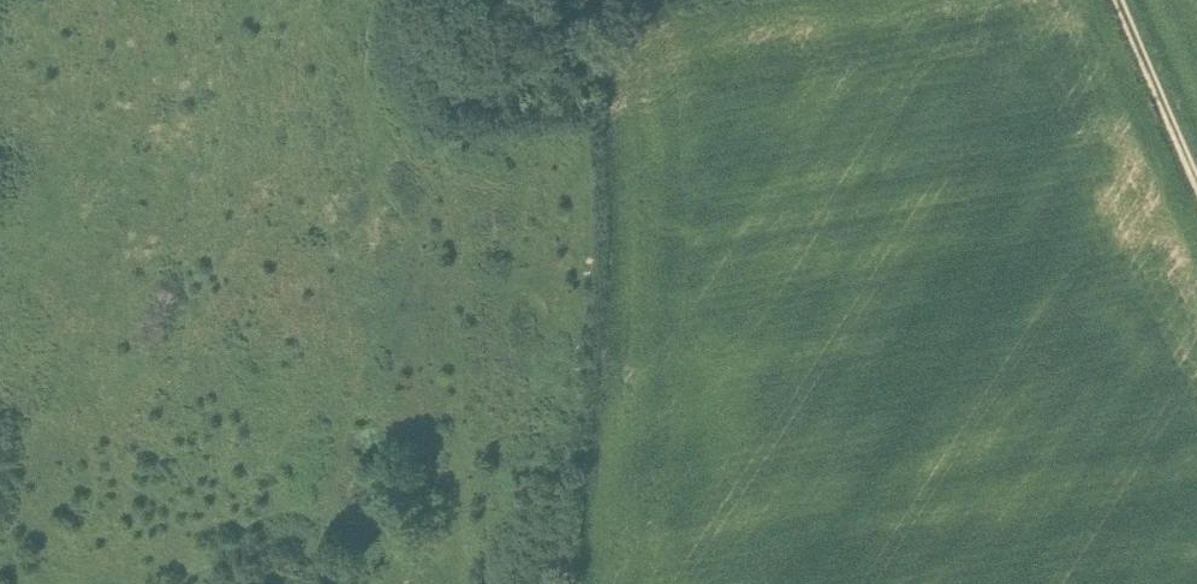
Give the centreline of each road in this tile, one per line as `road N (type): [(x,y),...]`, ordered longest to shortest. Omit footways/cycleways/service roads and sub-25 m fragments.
road 1 (track): [(1119,0),(1196,183)]

